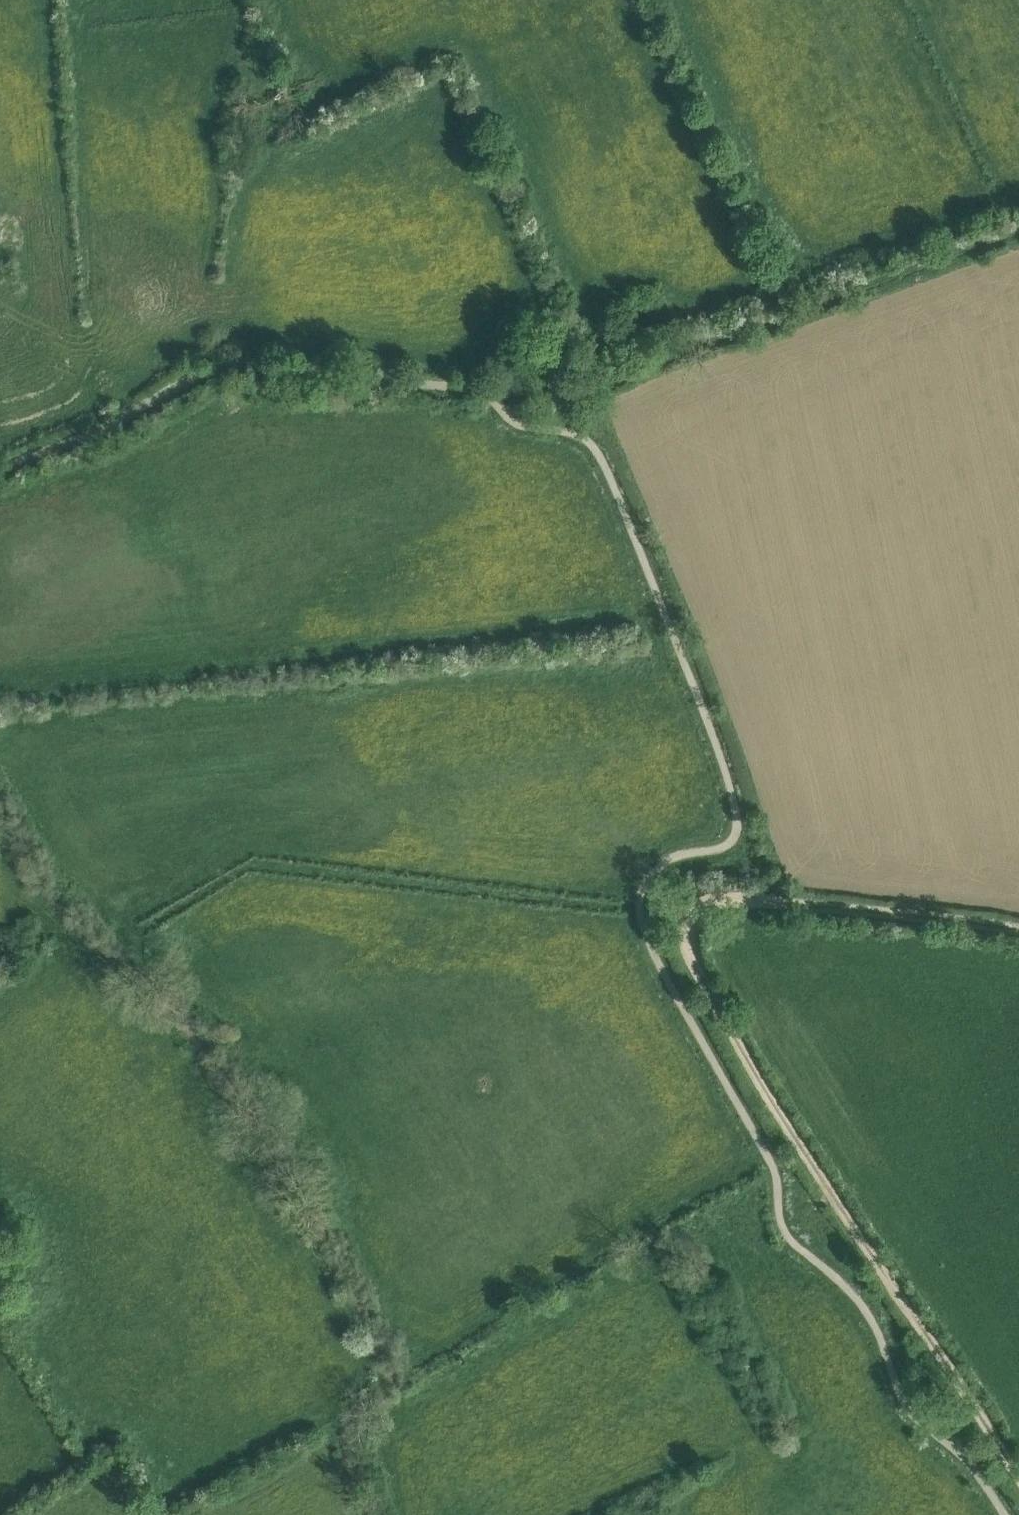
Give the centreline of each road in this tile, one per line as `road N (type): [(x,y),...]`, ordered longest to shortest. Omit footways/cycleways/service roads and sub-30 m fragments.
road 1 (track): [(1018,1476),(798,1139),(691,961),(685,937)]
road 2 (track): [(494,390),(534,391),(599,376),(1018,227)]
road 3 (track): [(1018,929),(715,898),(692,905),(685,937)]

